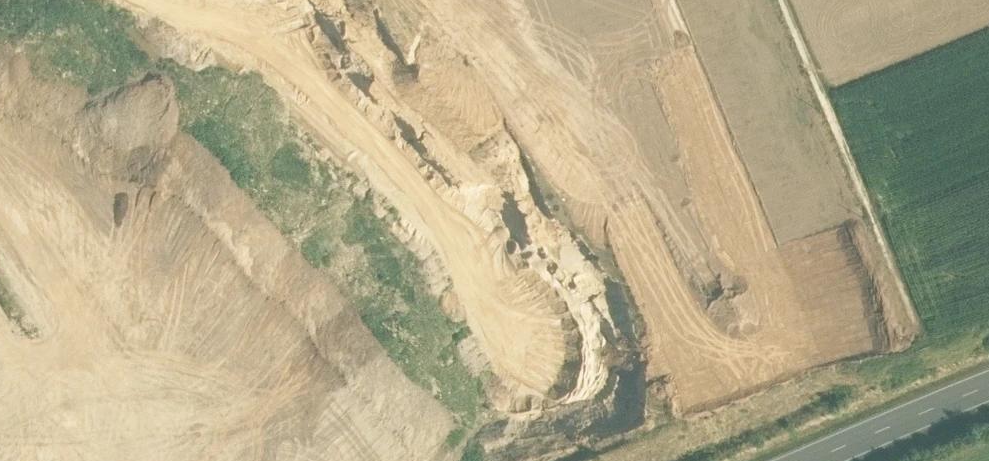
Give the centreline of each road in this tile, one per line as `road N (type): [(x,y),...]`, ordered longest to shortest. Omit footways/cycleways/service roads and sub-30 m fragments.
road 1 (track): [(926,317),(792,0)]
road 2 (secondary): [(988,406),(858,460)]

